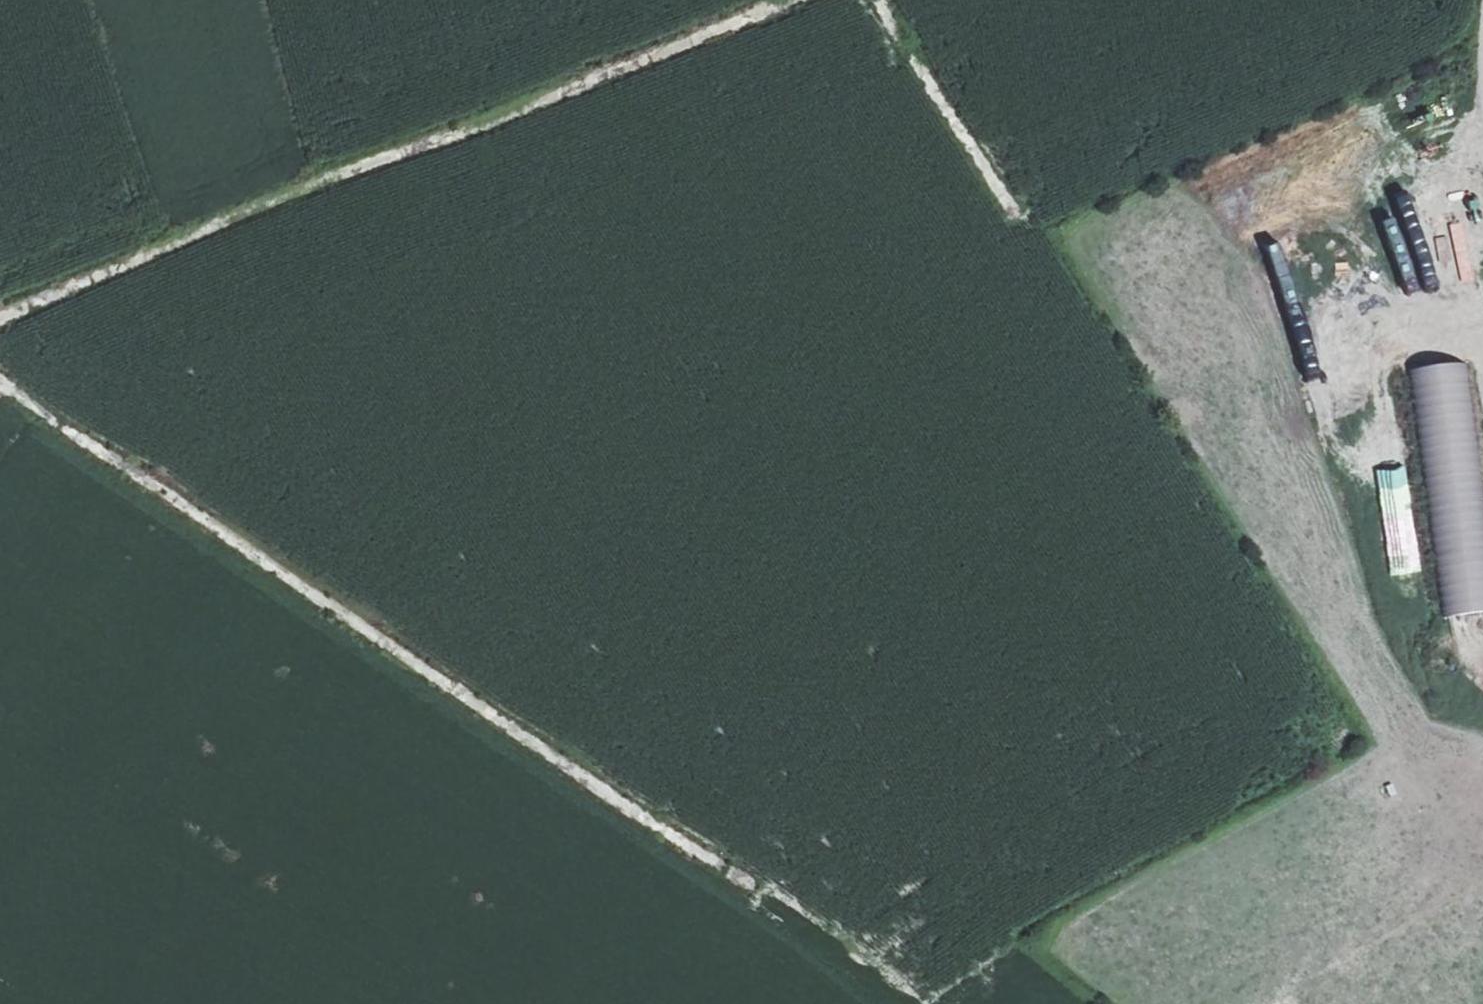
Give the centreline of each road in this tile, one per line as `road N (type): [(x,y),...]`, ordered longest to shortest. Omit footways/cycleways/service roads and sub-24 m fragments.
road 1 (track): [(0,376),(688,846),(863,943),(1008,958),(1073,1003)]
road 2 (track): [(0,325),(788,0)]
road 3 (track): [(878,0),(1014,216),(1482,4)]

